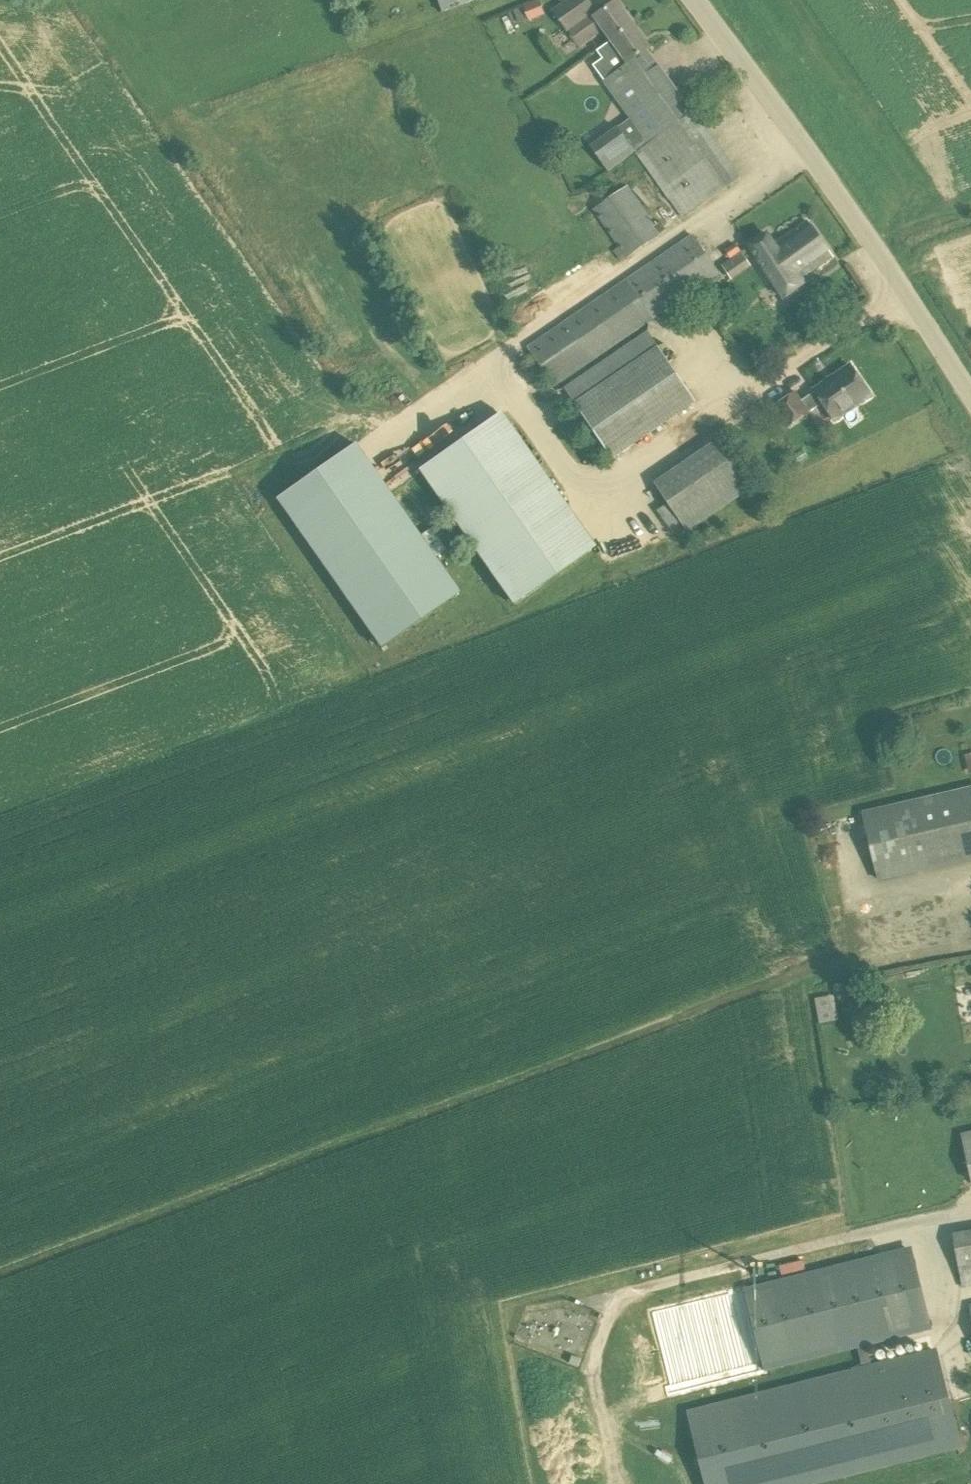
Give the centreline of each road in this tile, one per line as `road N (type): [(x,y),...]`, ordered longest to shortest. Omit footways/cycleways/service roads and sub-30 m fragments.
road 1 (unclassified): [(970,396),(811,153),(697,0)]

